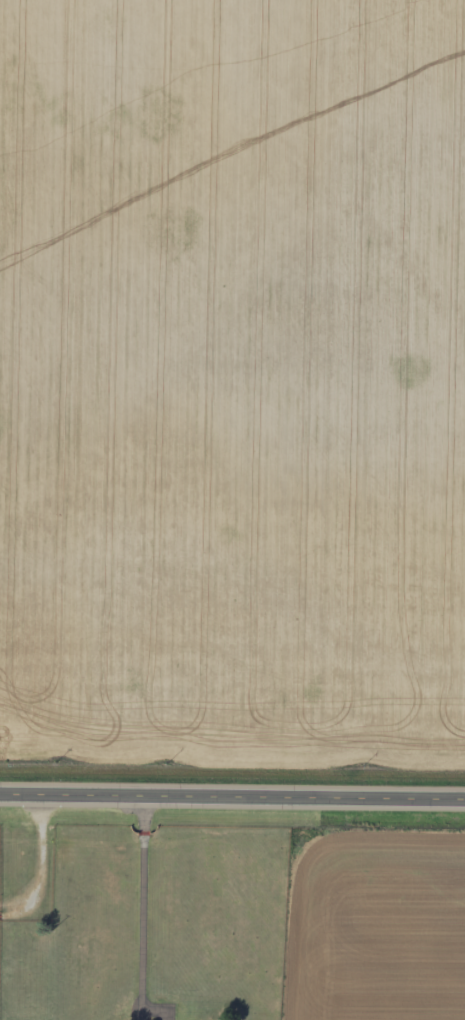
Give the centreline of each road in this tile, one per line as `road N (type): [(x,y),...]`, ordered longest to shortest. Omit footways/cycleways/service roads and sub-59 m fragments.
road 1 (primary): [(464,796),(0,792)]

